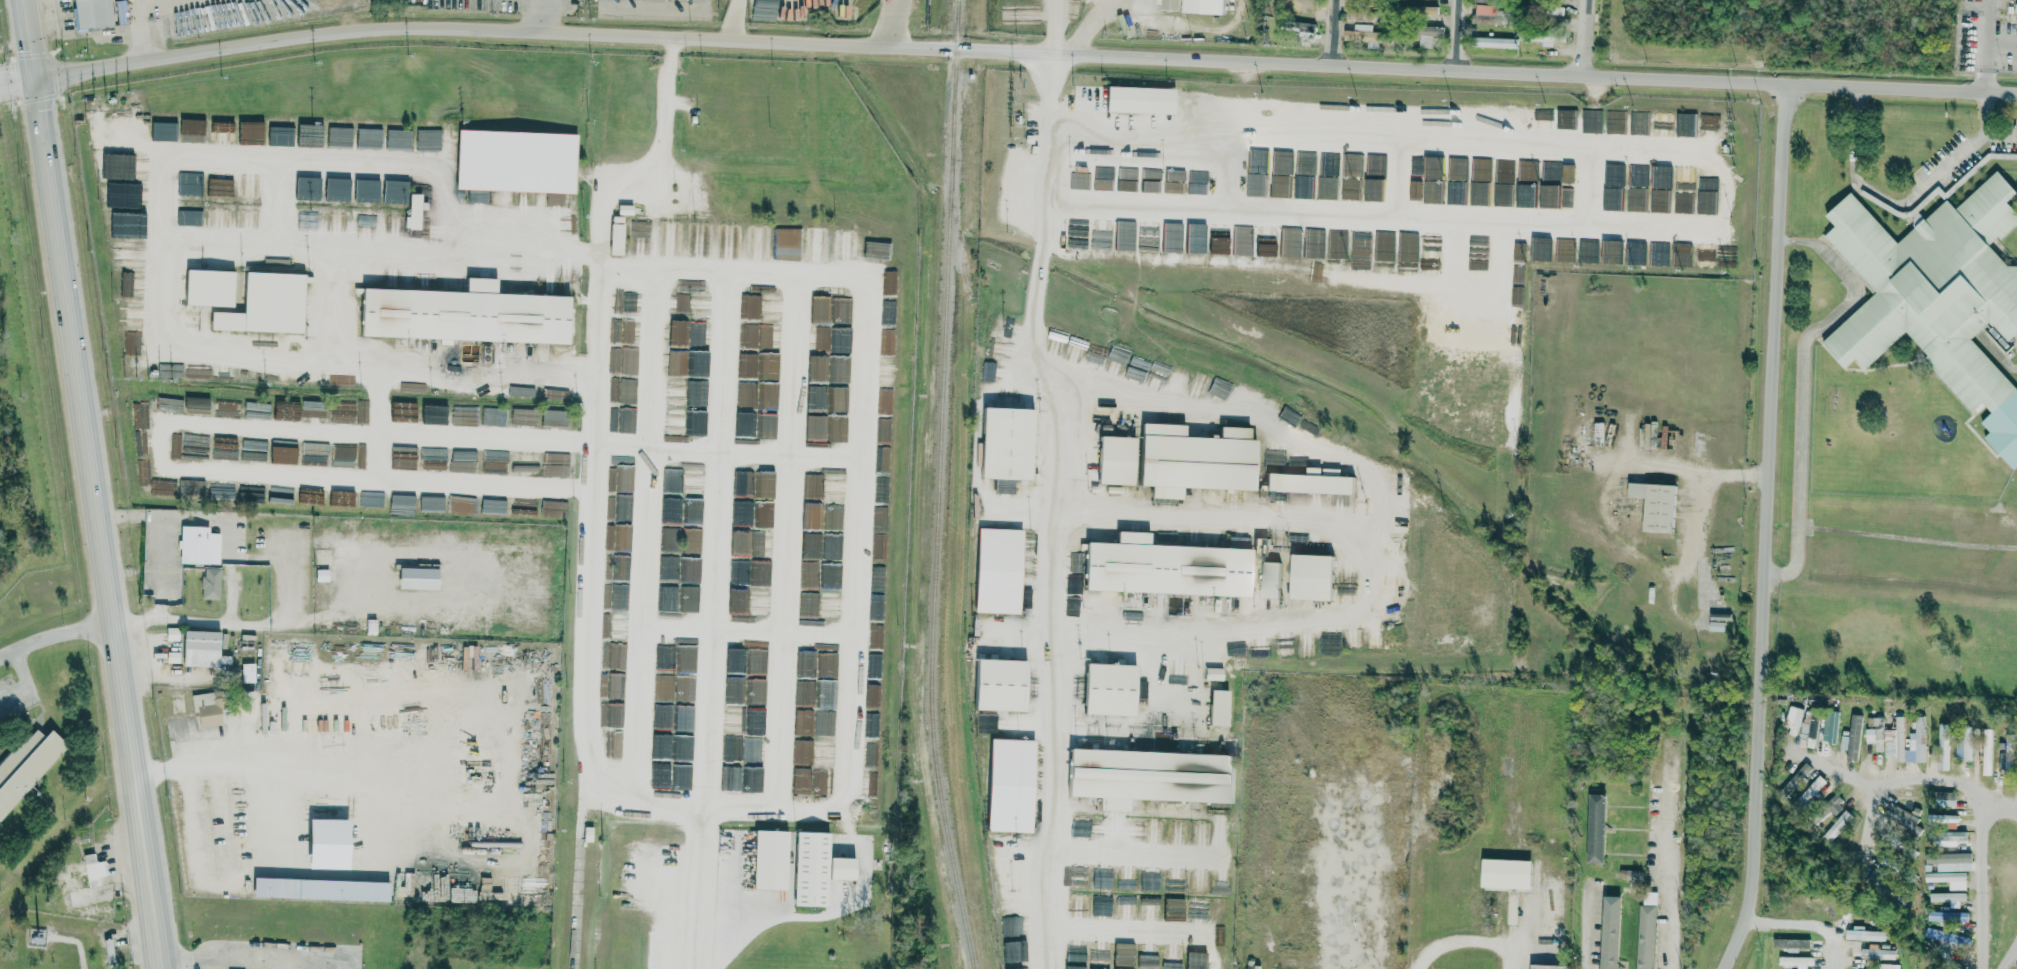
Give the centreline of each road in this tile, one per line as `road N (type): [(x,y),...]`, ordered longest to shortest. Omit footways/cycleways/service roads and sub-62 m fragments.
road 1 (residential): [(42,81),(271,42),(416,29),(2016,94)]
road 2 (secondary): [(165,968),(30,0)]
road 3 (residential): [(1731,968),(1752,917),(1761,841),(1794,85)]
road 4 (residential): [(1672,968),(1669,839),(1678,760)]
road 5 (residential): [(1866,847),(1875,789),(1895,779),(1949,781),(2007,805)]
road 6 (residential): [(1977,968),(1982,815),(2007,805)]

